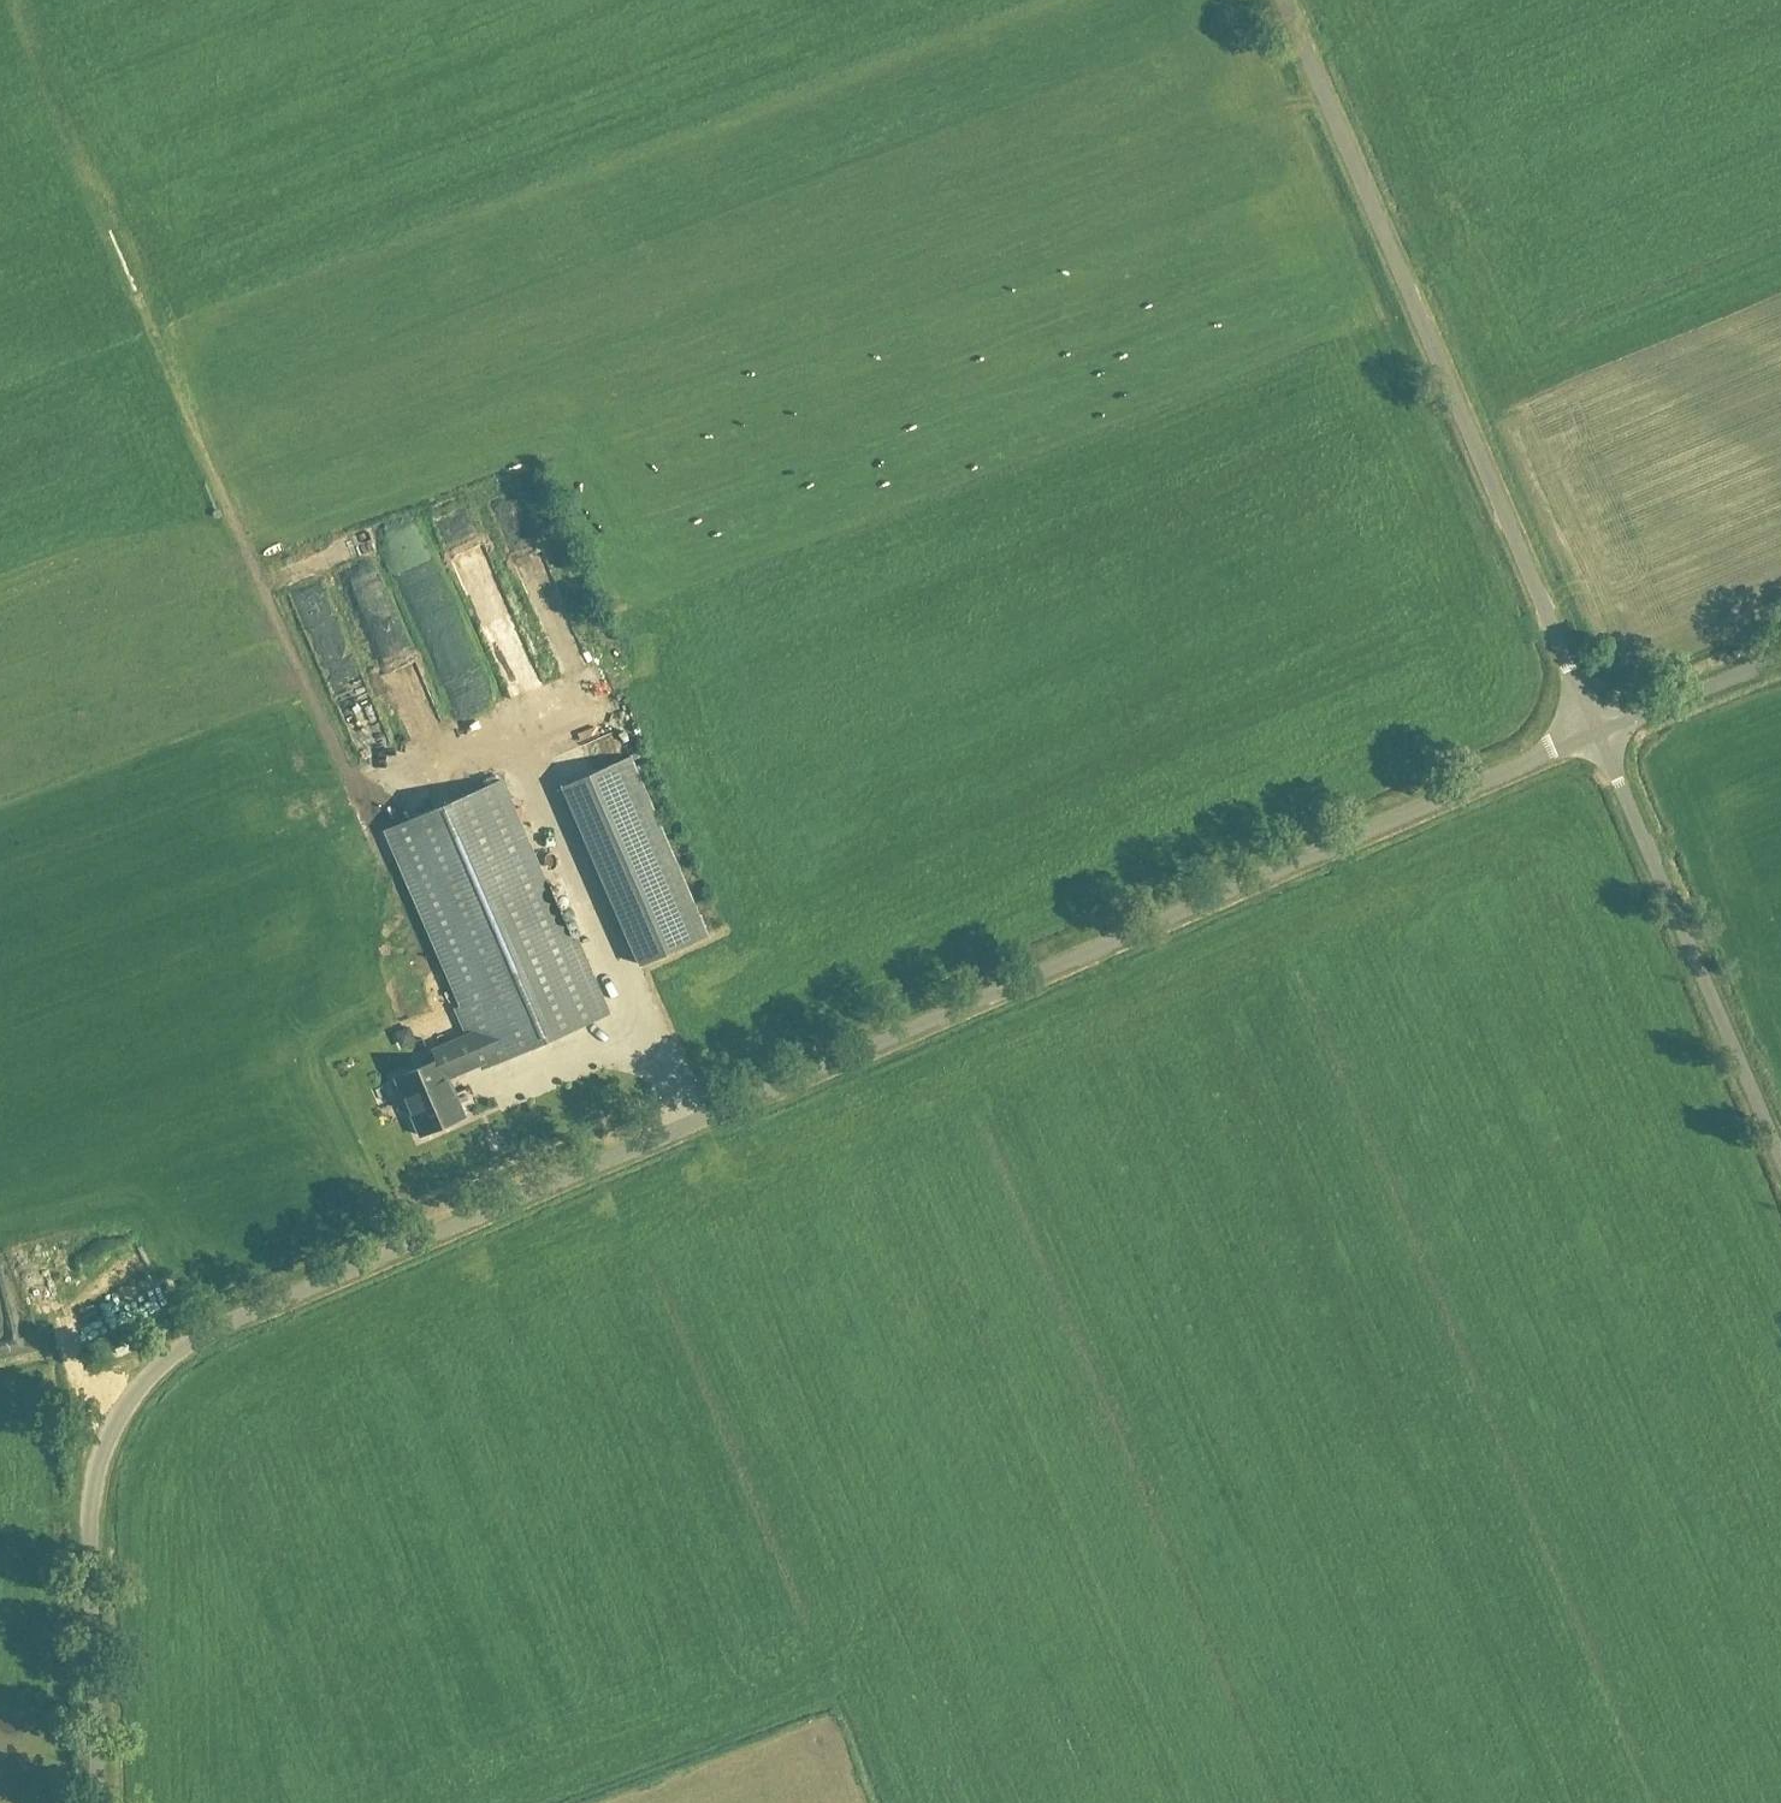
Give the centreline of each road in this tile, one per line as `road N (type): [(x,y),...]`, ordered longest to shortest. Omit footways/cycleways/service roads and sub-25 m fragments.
road 1 (unclassified): [(100,1802),(91,1517),(97,1468),(135,1389),(197,1338),(1596,733)]
road 2 (unclassified): [(1596,733),(1281,0)]
road 3 (unclassified): [(1780,1148),(1596,733)]
road 4 (unclassified): [(1596,733),(1780,656)]

